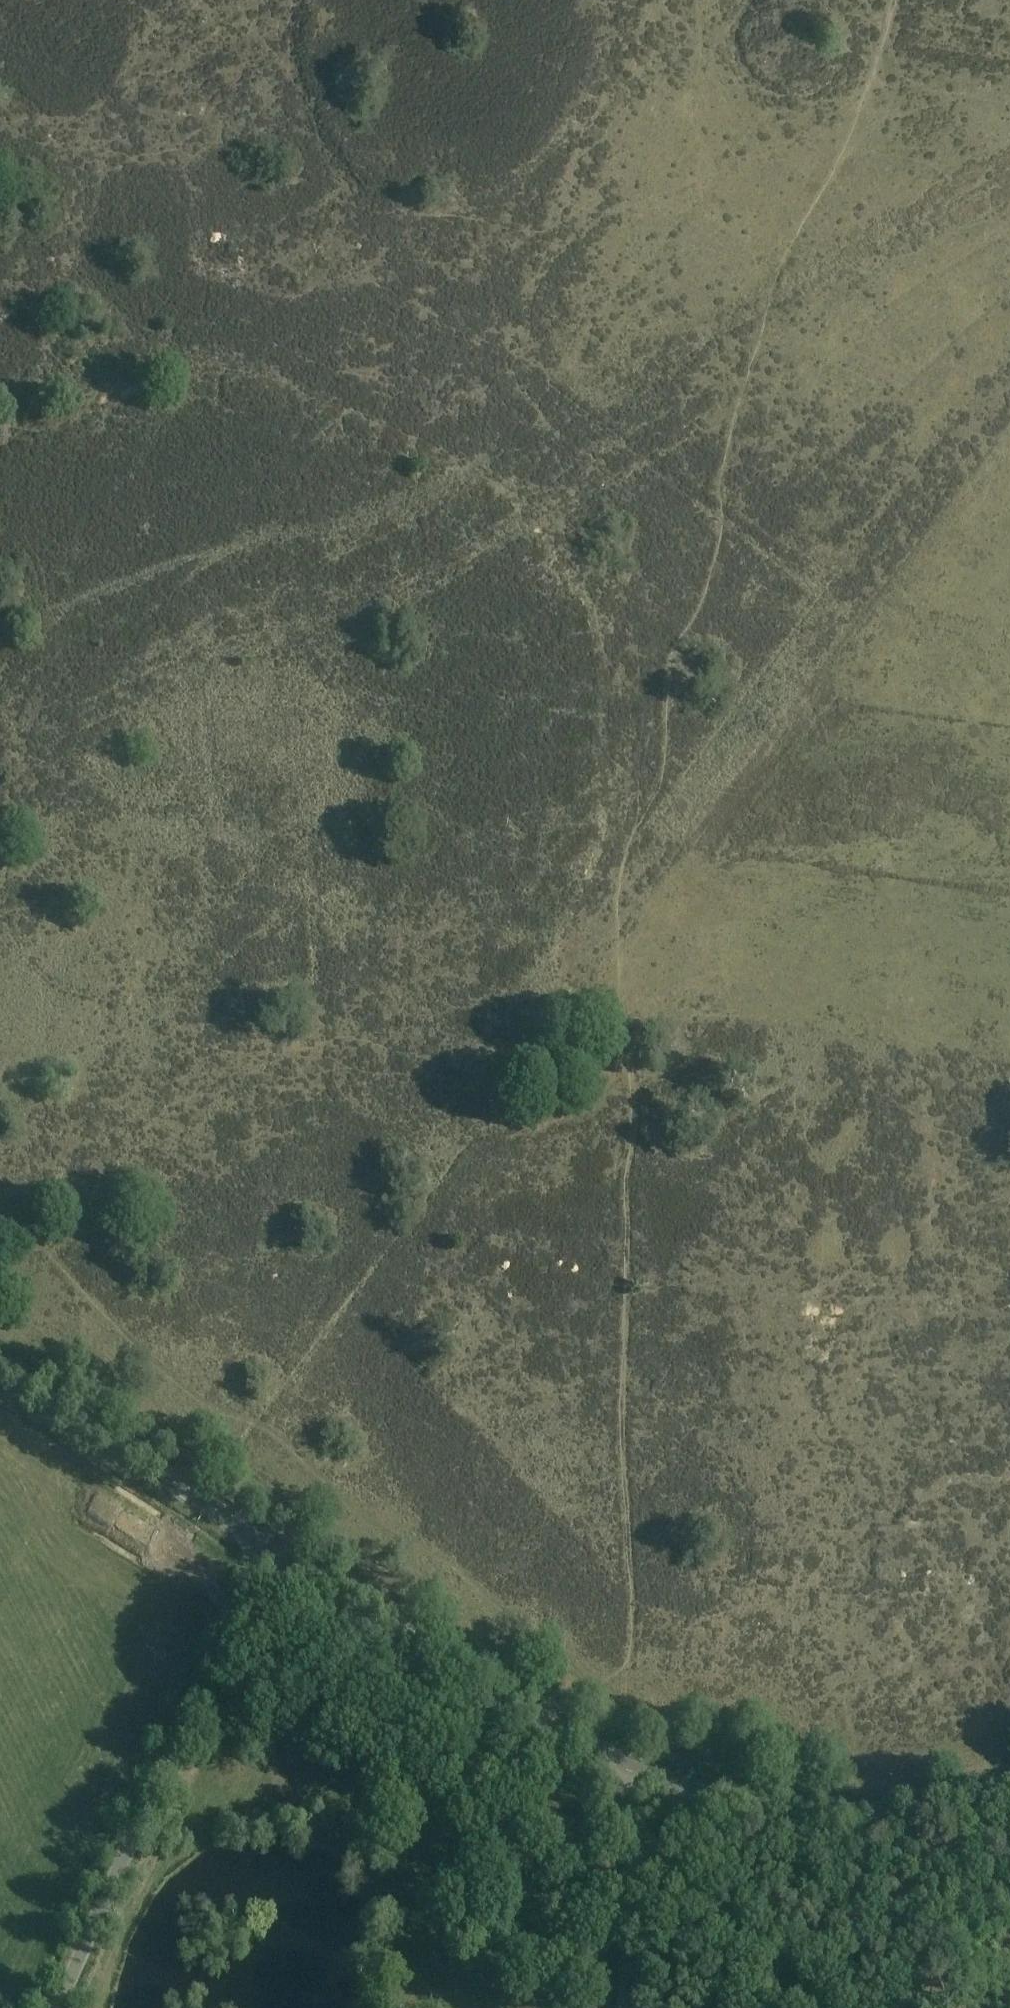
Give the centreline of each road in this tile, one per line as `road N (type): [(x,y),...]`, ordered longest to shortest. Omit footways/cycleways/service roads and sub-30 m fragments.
road 1 (unclassified): [(267,1541),(494,1688),(640,1769),(775,1804),(872,1813),(1009,1797)]
road 2 (unclassified): [(63,2007),(267,1541)]
road 3 (unclassified): [(0,1373),(267,1541)]

